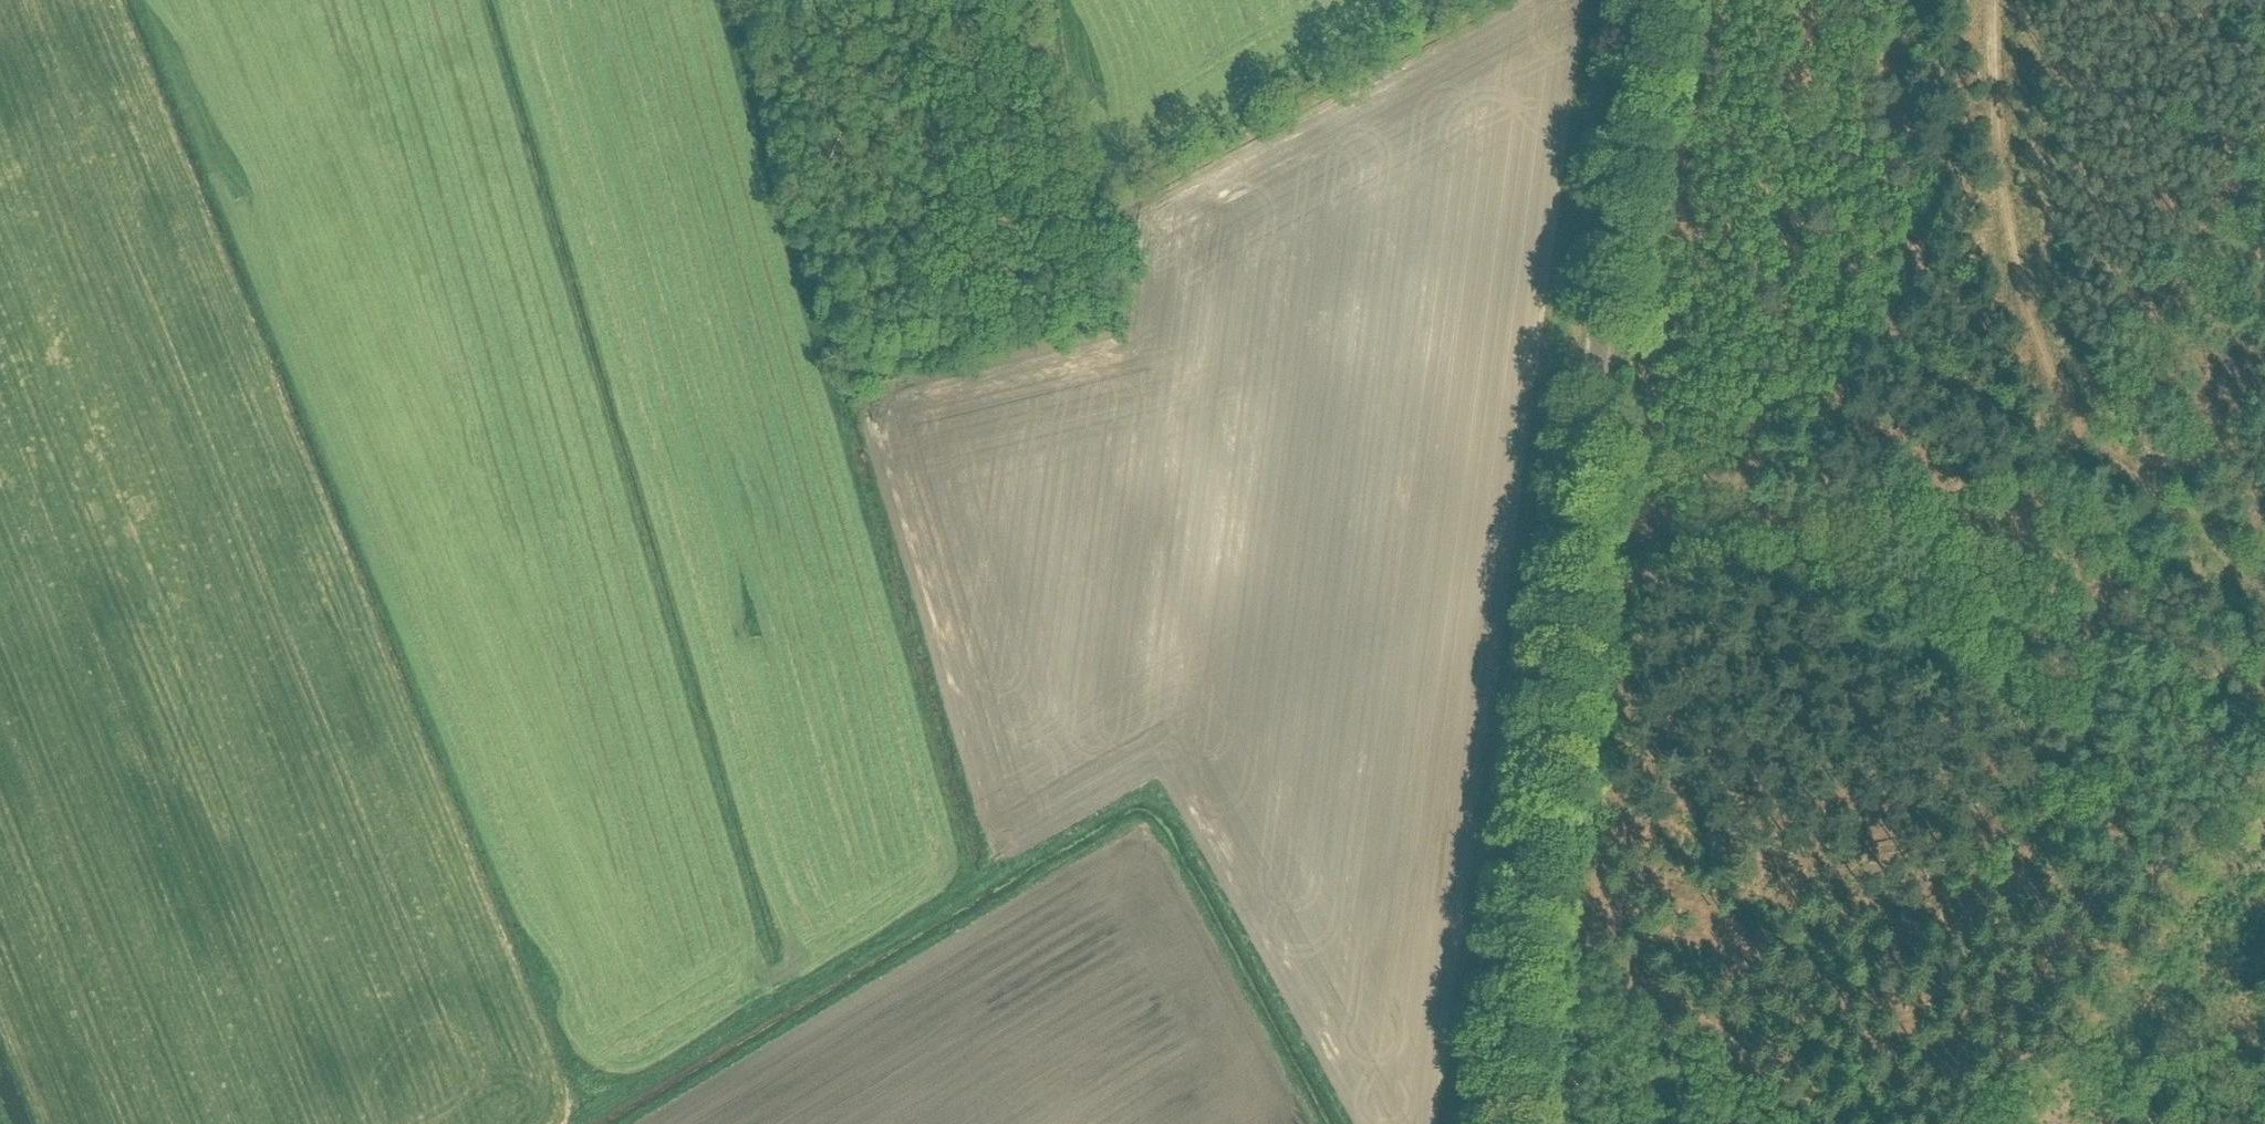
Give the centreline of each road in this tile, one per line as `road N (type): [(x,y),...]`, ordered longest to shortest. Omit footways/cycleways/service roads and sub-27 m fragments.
road 1 (tertiary): [(1503,1123),(1562,621),(1563,543),(1645,0)]

